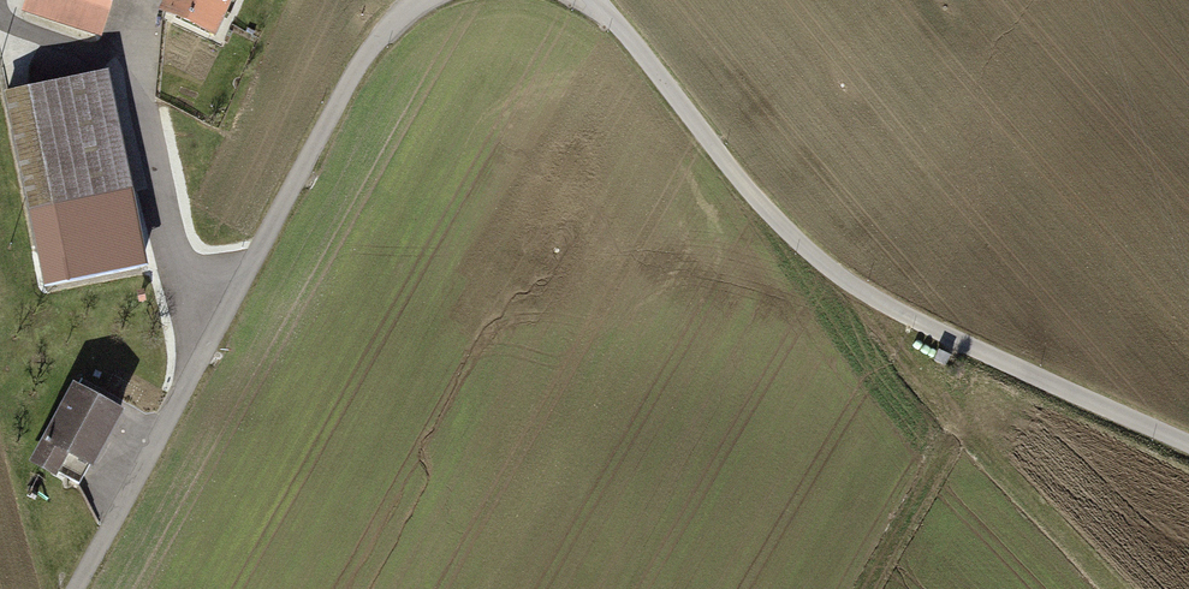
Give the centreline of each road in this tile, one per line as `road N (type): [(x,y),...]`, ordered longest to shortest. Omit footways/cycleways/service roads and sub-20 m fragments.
road 1 (track): [(423,0),(372,45),(73,588)]
road 2 (track): [(850,282),(958,422),(1115,588)]
road 3 (track): [(190,372),(149,0)]
road 4 (track): [(866,588),(958,422)]

